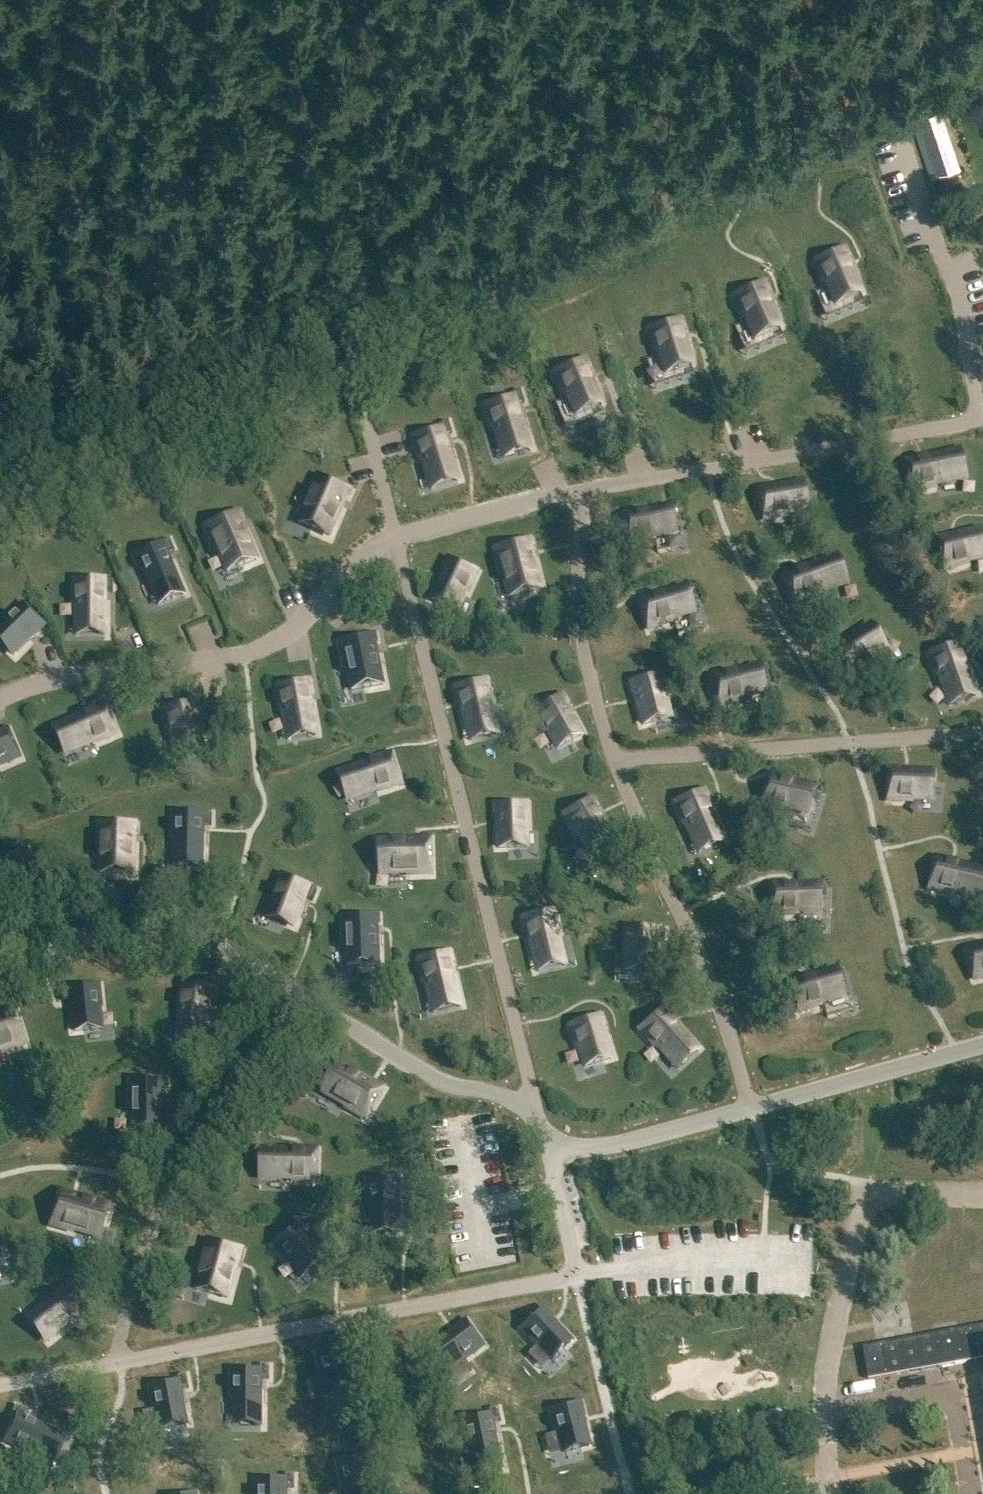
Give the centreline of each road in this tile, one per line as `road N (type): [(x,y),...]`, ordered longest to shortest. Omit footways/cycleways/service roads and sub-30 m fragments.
road 1 (track): [(0,485),(760,162)]
road 2 (track): [(350,336),(267,0)]

